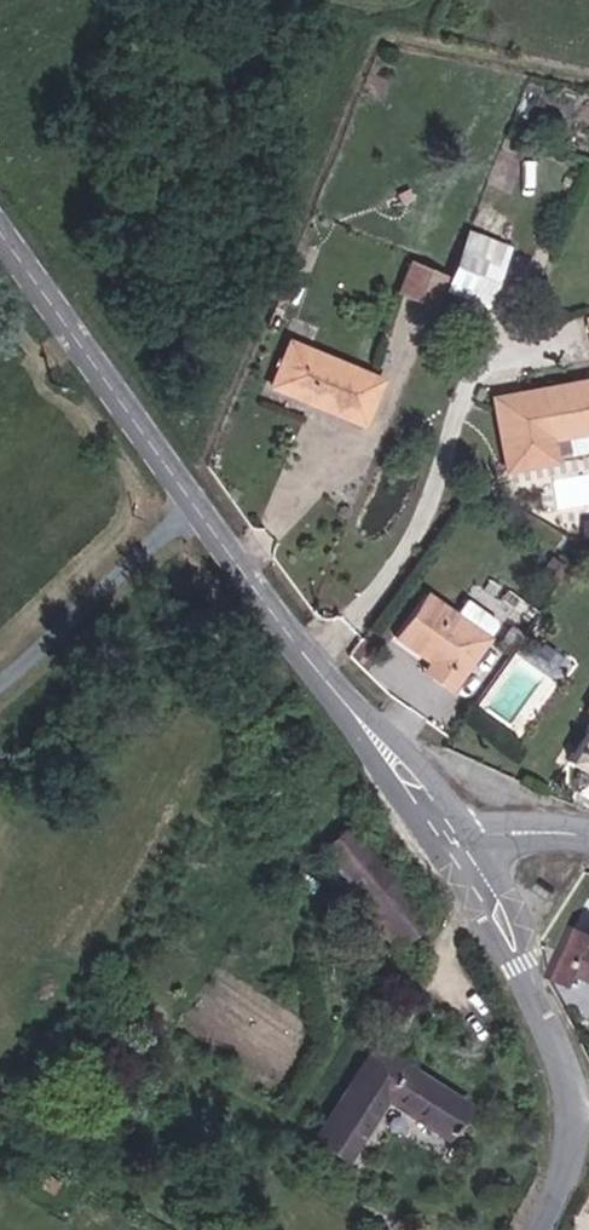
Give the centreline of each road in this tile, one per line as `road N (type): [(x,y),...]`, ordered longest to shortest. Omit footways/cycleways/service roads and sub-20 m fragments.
road 1 (tertiary): [(0,239),(248,580),(460,834)]
road 2 (residential): [(540,1229),(562,1189),(581,1091),(460,834)]
road 3 (tertiary): [(460,834),(588,833)]

